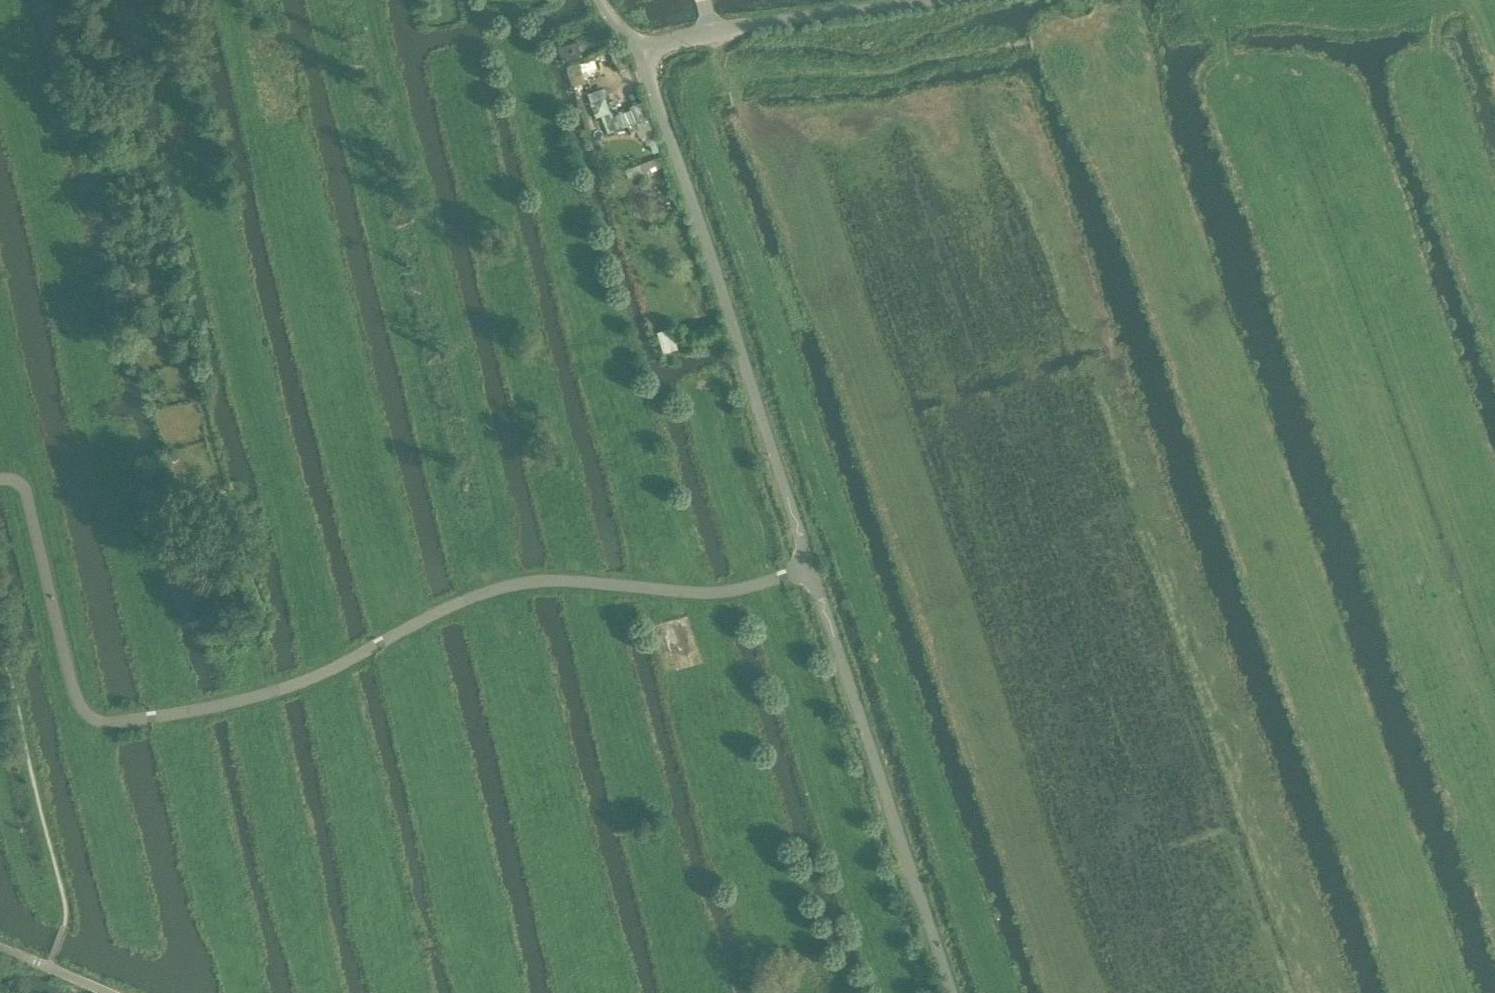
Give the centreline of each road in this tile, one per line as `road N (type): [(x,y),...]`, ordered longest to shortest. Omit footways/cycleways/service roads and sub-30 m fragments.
road 1 (unclassified): [(952,992),(646,53)]
road 2 (unclassified): [(646,53),(668,39),(715,30),(929,0)]

